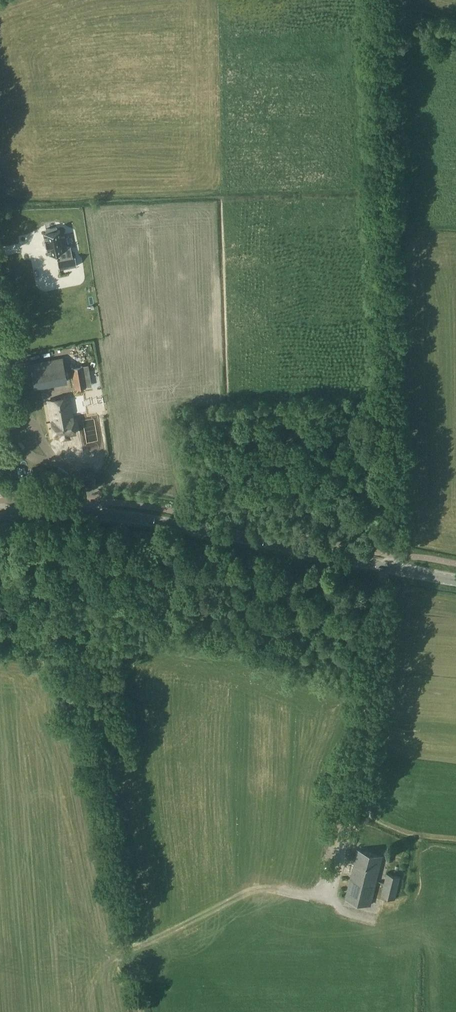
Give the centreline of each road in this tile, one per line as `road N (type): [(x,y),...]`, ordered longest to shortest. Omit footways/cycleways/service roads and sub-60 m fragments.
road 1 (tertiary): [(0,514),(166,523),(455,580)]

